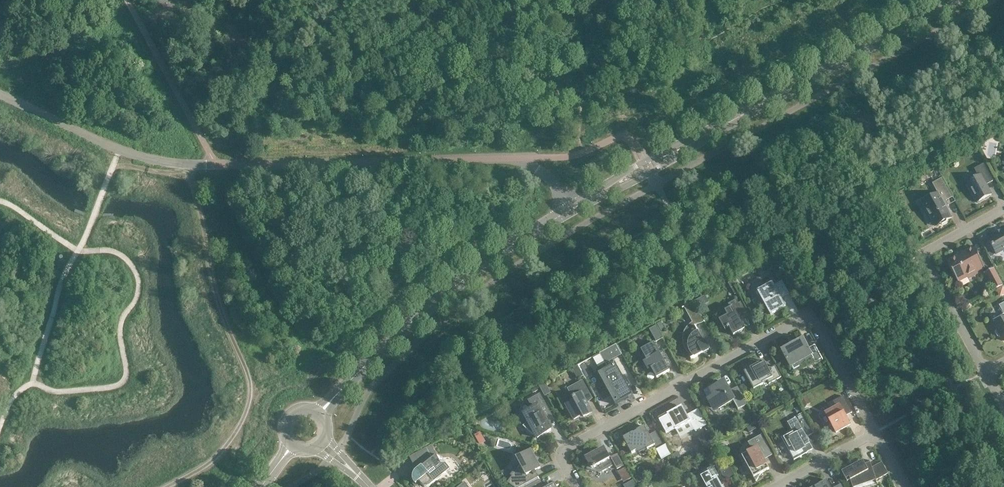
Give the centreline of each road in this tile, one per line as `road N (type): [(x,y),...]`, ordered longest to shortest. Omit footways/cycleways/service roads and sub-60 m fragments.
road 1 (unclassified): [(0,95),(103,144),(175,165),(515,159),(549,177),(574,207)]
road 2 (residential): [(578,486),(559,452),(807,318),(875,434)]
road 3 (tertiary): [(574,207),(958,0)]
road 4 (track): [(155,486),(225,449),(255,394),(225,333),(212,276),(205,167)]
road 5 (tertiary): [(319,410),(450,289),(574,207)]
road 6 (residential): [(1003,211),(925,259),(986,374)]

